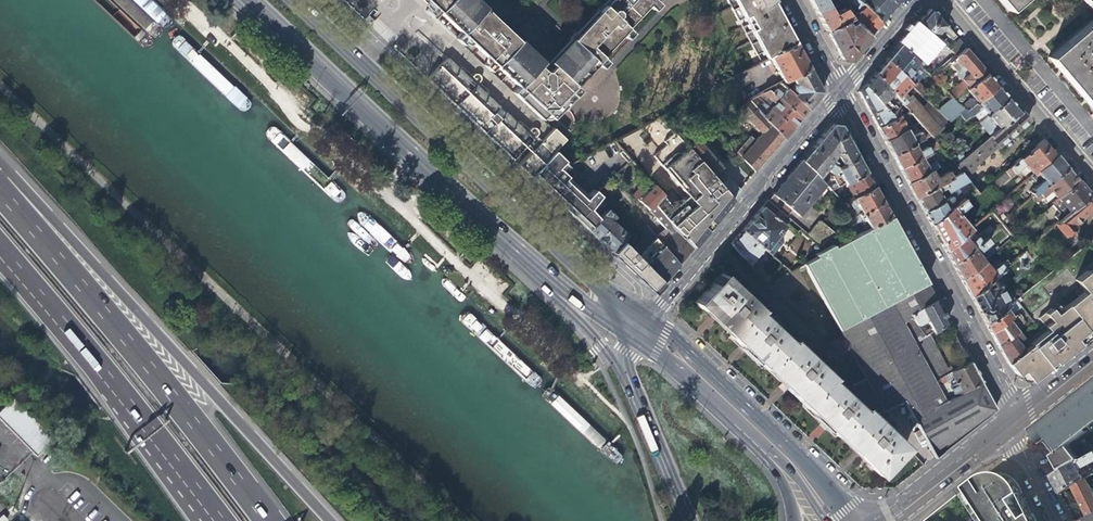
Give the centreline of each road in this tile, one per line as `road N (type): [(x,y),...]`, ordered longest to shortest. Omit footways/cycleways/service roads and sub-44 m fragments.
road 1 (motorway): [(328,520),(0,160)]
road 2 (secondary): [(644,317),(603,289),(295,0)]
road 3 (secondary): [(251,0),(564,298)]
road 4 (motorway): [(268,520),(0,190)]
road 5 (residential): [(836,90),(1012,416)]
road 6 (motorway): [(0,250),(218,520)]
road 7 (residential): [(836,90),(644,317)]
road 8 (secondary): [(848,520),(803,463),(644,317)]
road 9 (residential): [(1092,186),(935,0)]
road 10 (secondary): [(633,335),(787,477)]
road 11 (secondary): [(878,520),(1012,416)]
road 12 (secondary): [(625,372),(690,520)]

